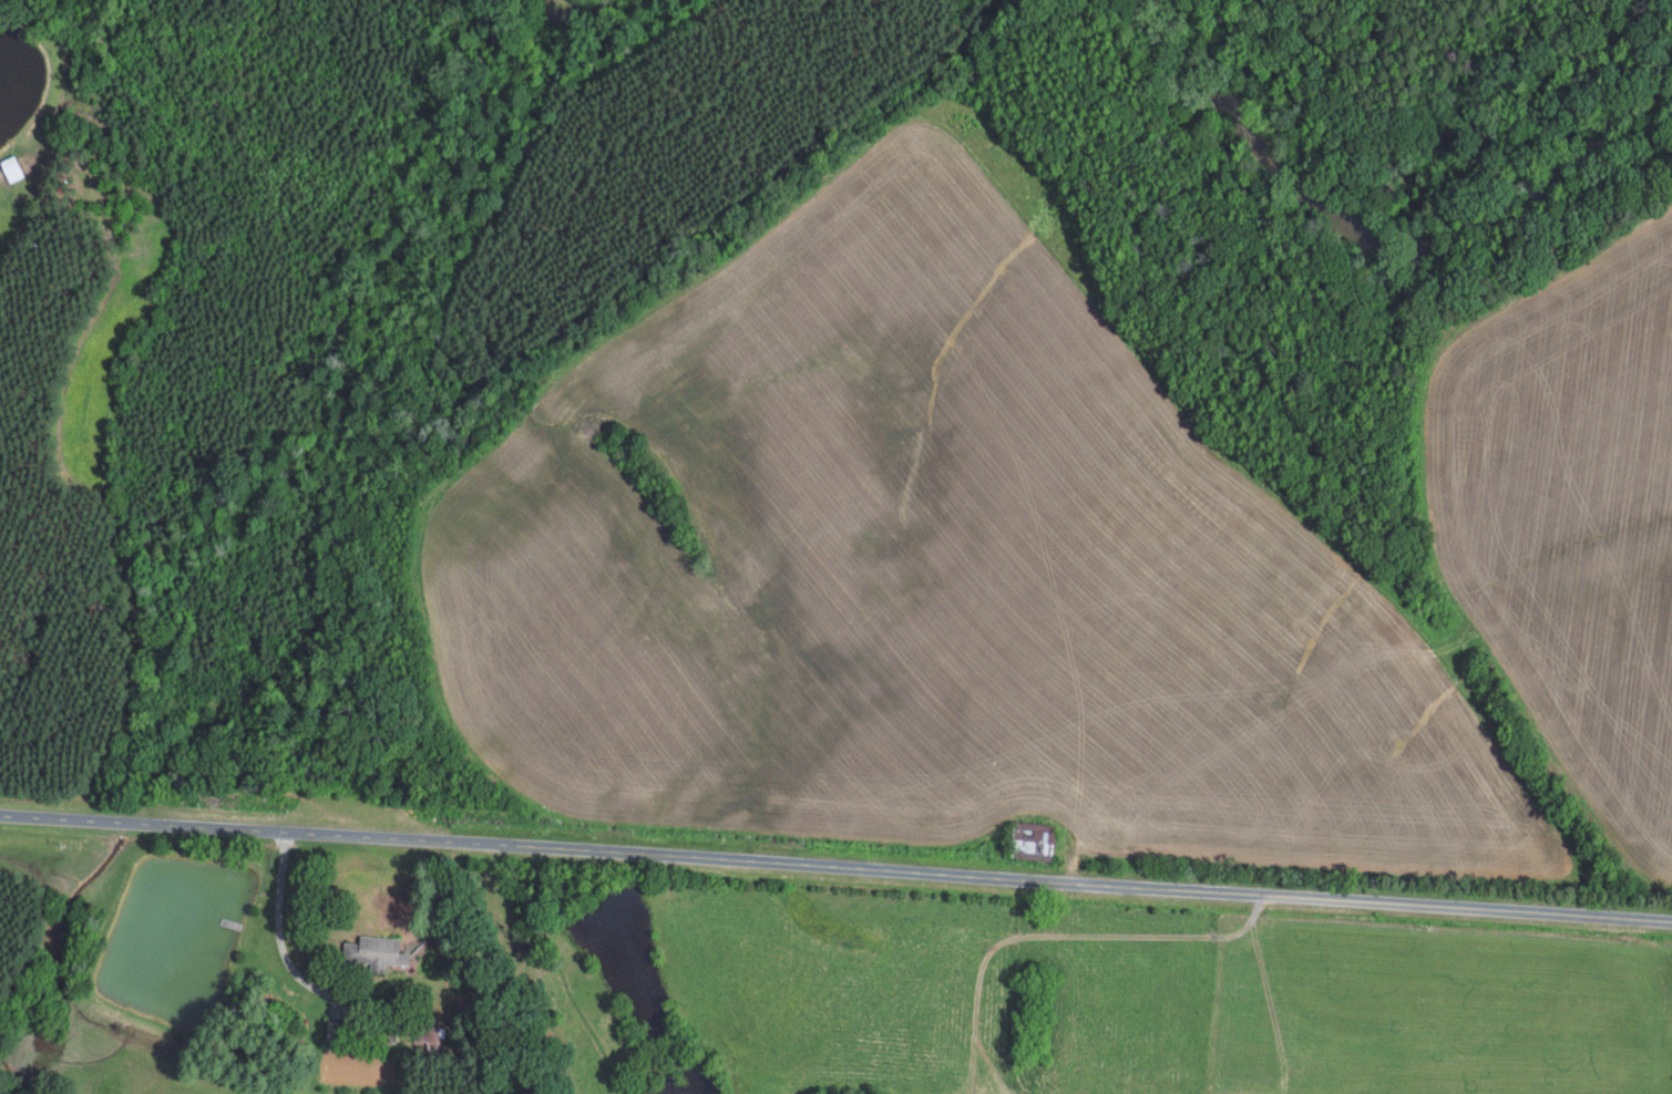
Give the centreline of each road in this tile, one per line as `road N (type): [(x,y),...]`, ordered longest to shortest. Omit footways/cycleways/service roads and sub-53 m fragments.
road 1 (residential): [(1671,918),(0,813)]

